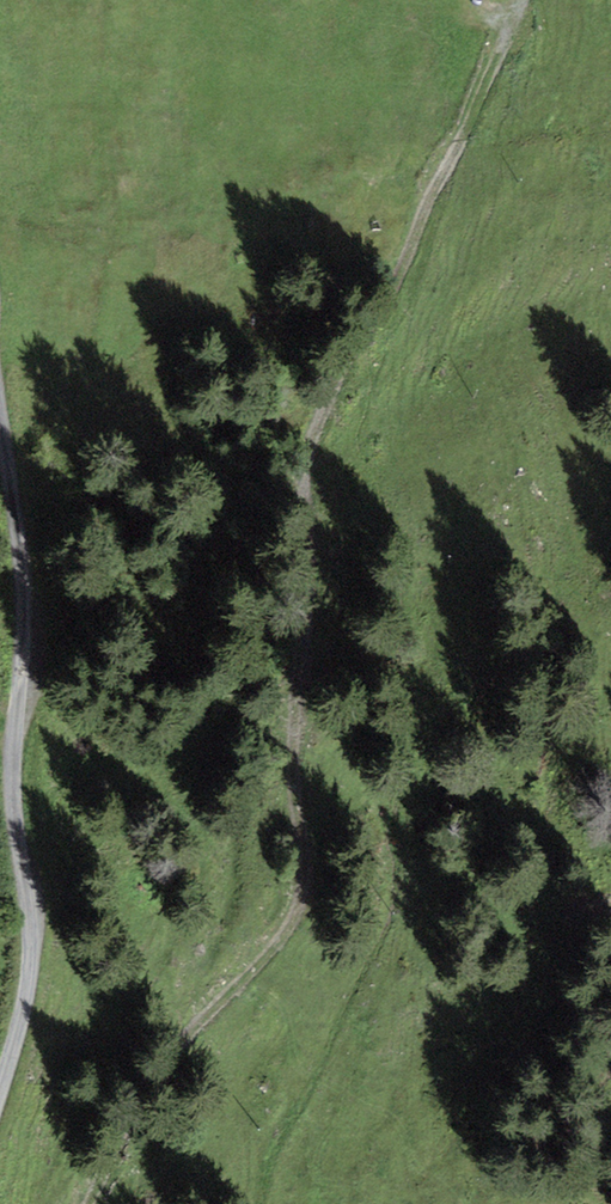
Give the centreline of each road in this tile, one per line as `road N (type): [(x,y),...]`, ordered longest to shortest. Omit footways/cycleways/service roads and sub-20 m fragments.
road 1 (track): [(518,0),(375,326),(320,423),(300,511),(294,792),(303,872),(292,919),(174,1056),(89,1203)]
road 2 (unclassified): [(0,1098),(32,996),(32,899),(15,793),(27,575),(0,400)]

